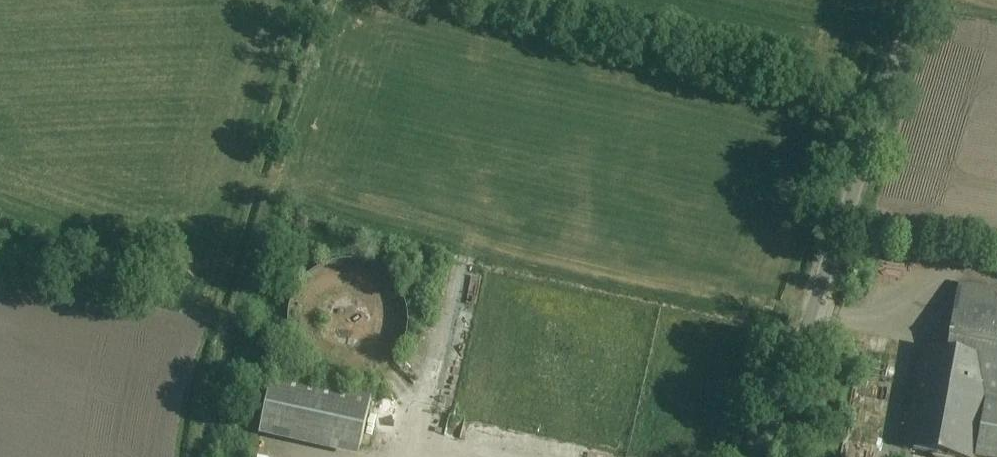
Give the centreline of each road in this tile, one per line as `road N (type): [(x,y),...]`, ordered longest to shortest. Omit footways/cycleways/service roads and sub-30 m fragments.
road 1 (unclassified): [(761,456),(923,0)]
road 2 (track): [(199,456),(225,341),(206,311)]

